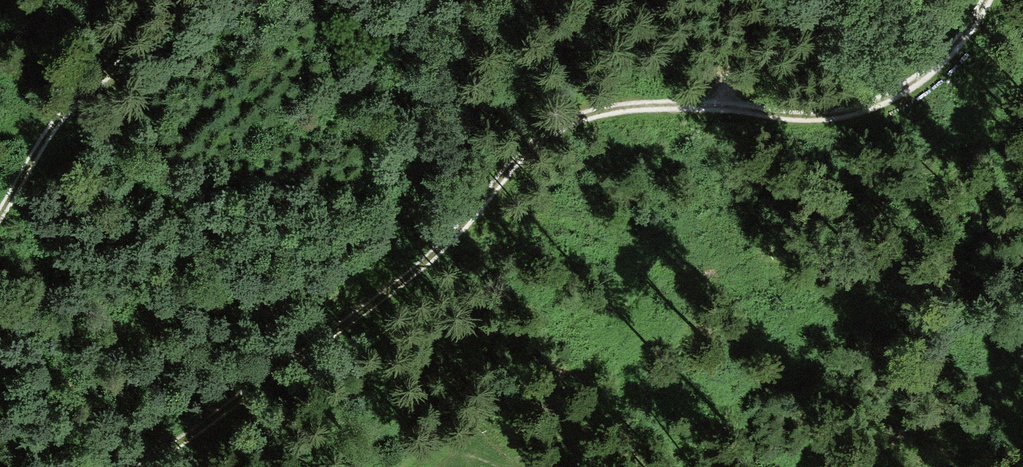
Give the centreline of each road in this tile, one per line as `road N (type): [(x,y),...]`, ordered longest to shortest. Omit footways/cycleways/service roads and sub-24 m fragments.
road 1 (track): [(984,0),(926,73),(868,106),(804,117),(628,107),(578,117),(501,177),(421,265),(147,466)]
road 2 (track): [(0,216),(63,116),(197,0)]
road 3 (track): [(608,109),(624,64),(666,0)]

